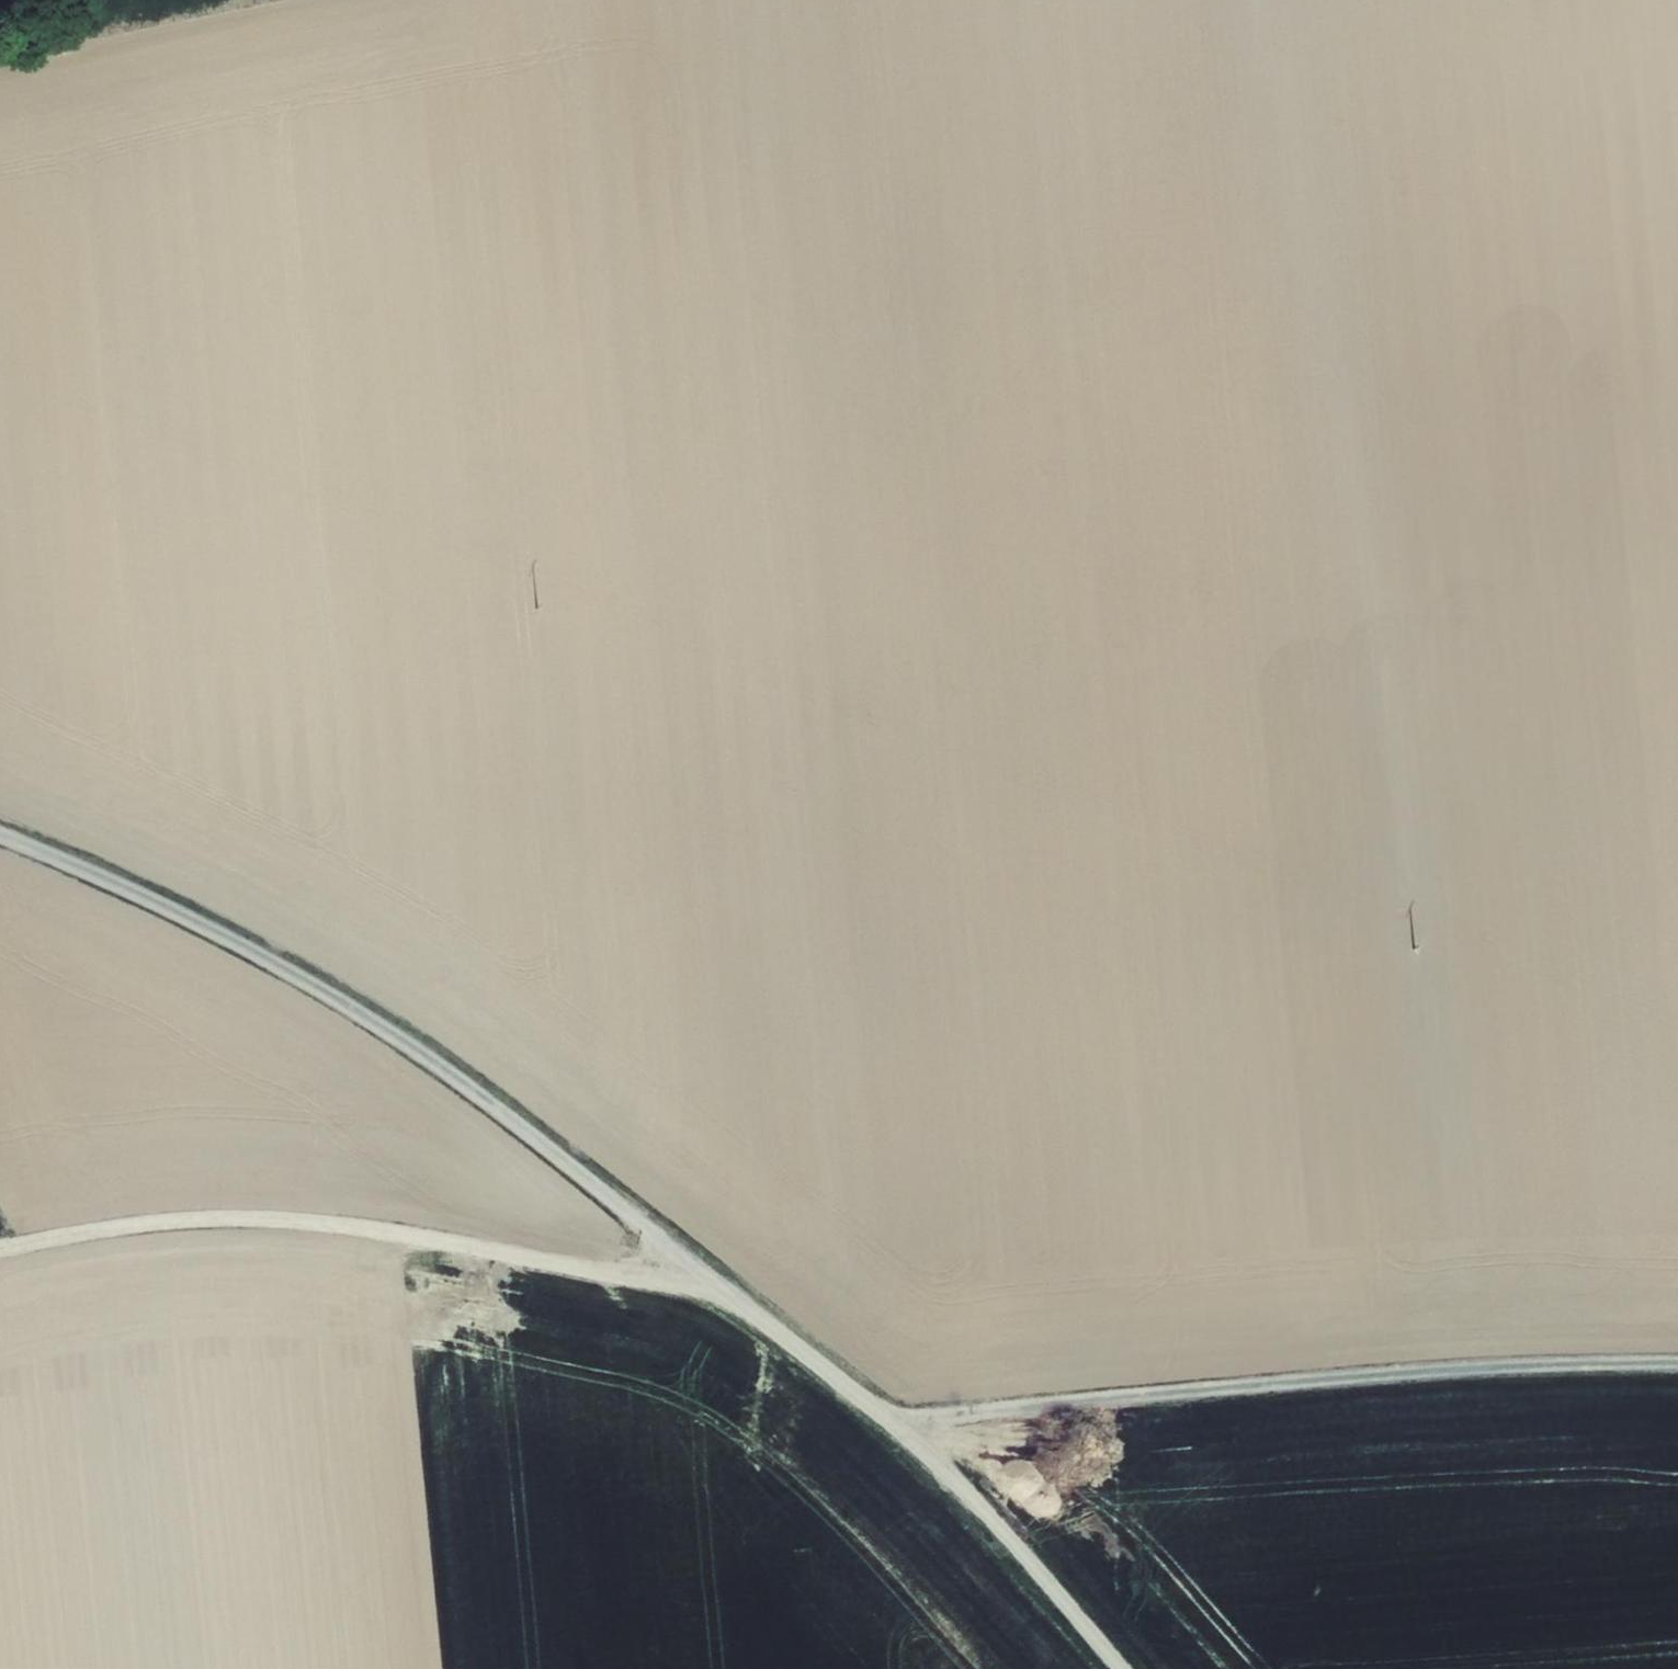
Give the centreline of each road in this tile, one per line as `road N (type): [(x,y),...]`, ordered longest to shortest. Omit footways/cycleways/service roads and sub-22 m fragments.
road 1 (unclassified): [(0,833),(282,967),(477,1095),(940,1464),(1120,1668)]
road 2 (track): [(1677,1361),(1535,1362),(892,1422)]
road 3 (track): [(0,1250),(209,1223),(349,1229),(726,1292)]

